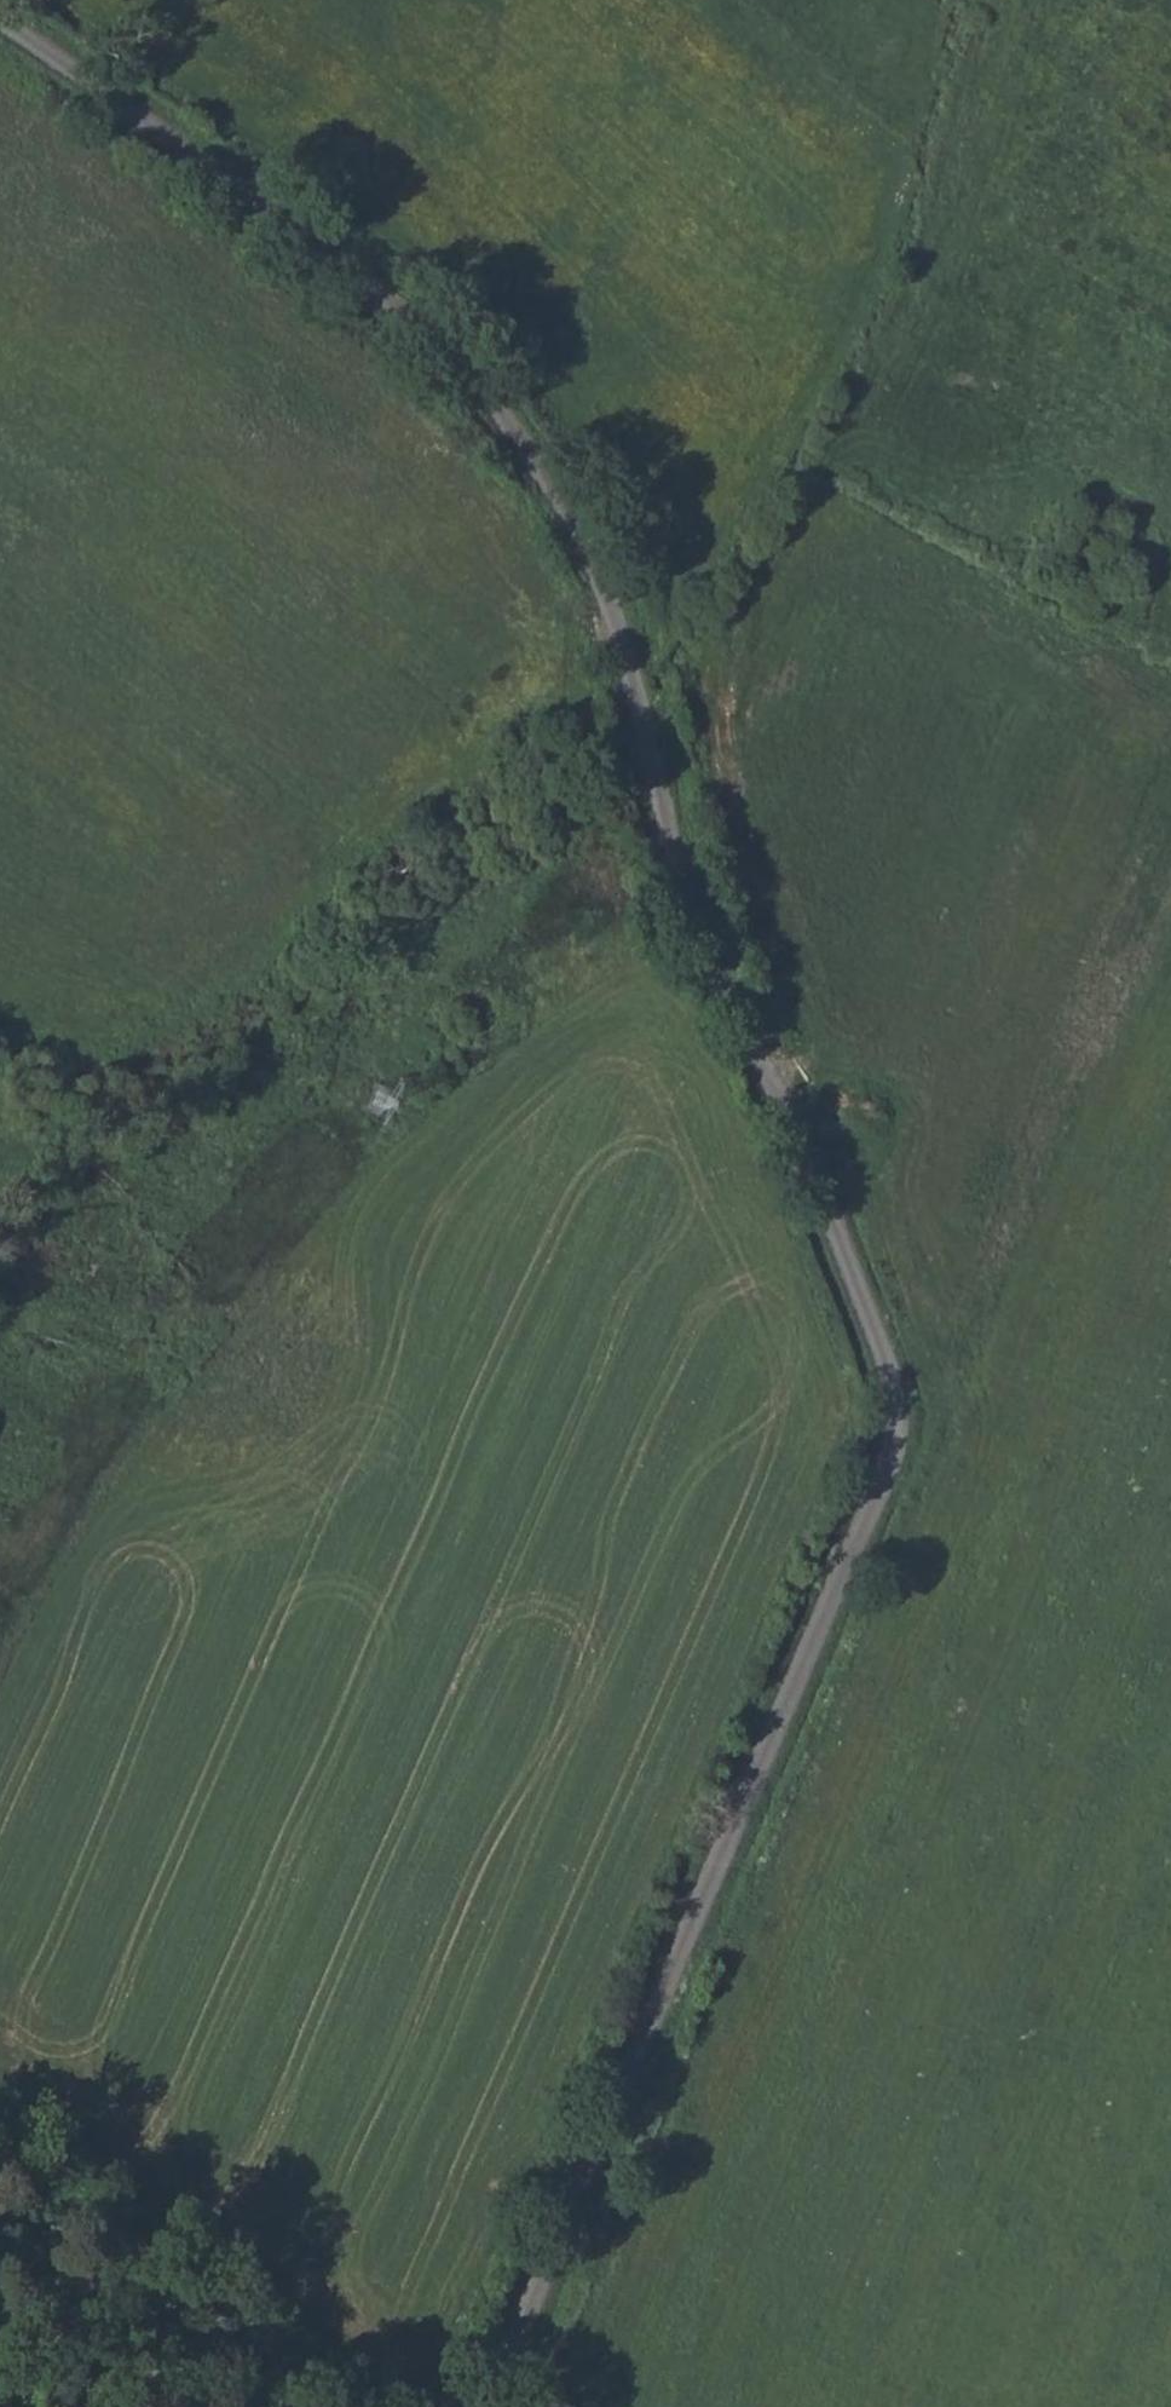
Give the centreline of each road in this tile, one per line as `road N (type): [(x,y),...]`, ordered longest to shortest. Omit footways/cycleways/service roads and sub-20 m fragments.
road 1 (unclassified): [(497,2406),(896,1442),(893,1381),(832,1212),(698,942),(631,647),(544,465),(432,339),(160,133),(0,24)]
road 2 (unclassified): [(0,2305),(263,2406)]

